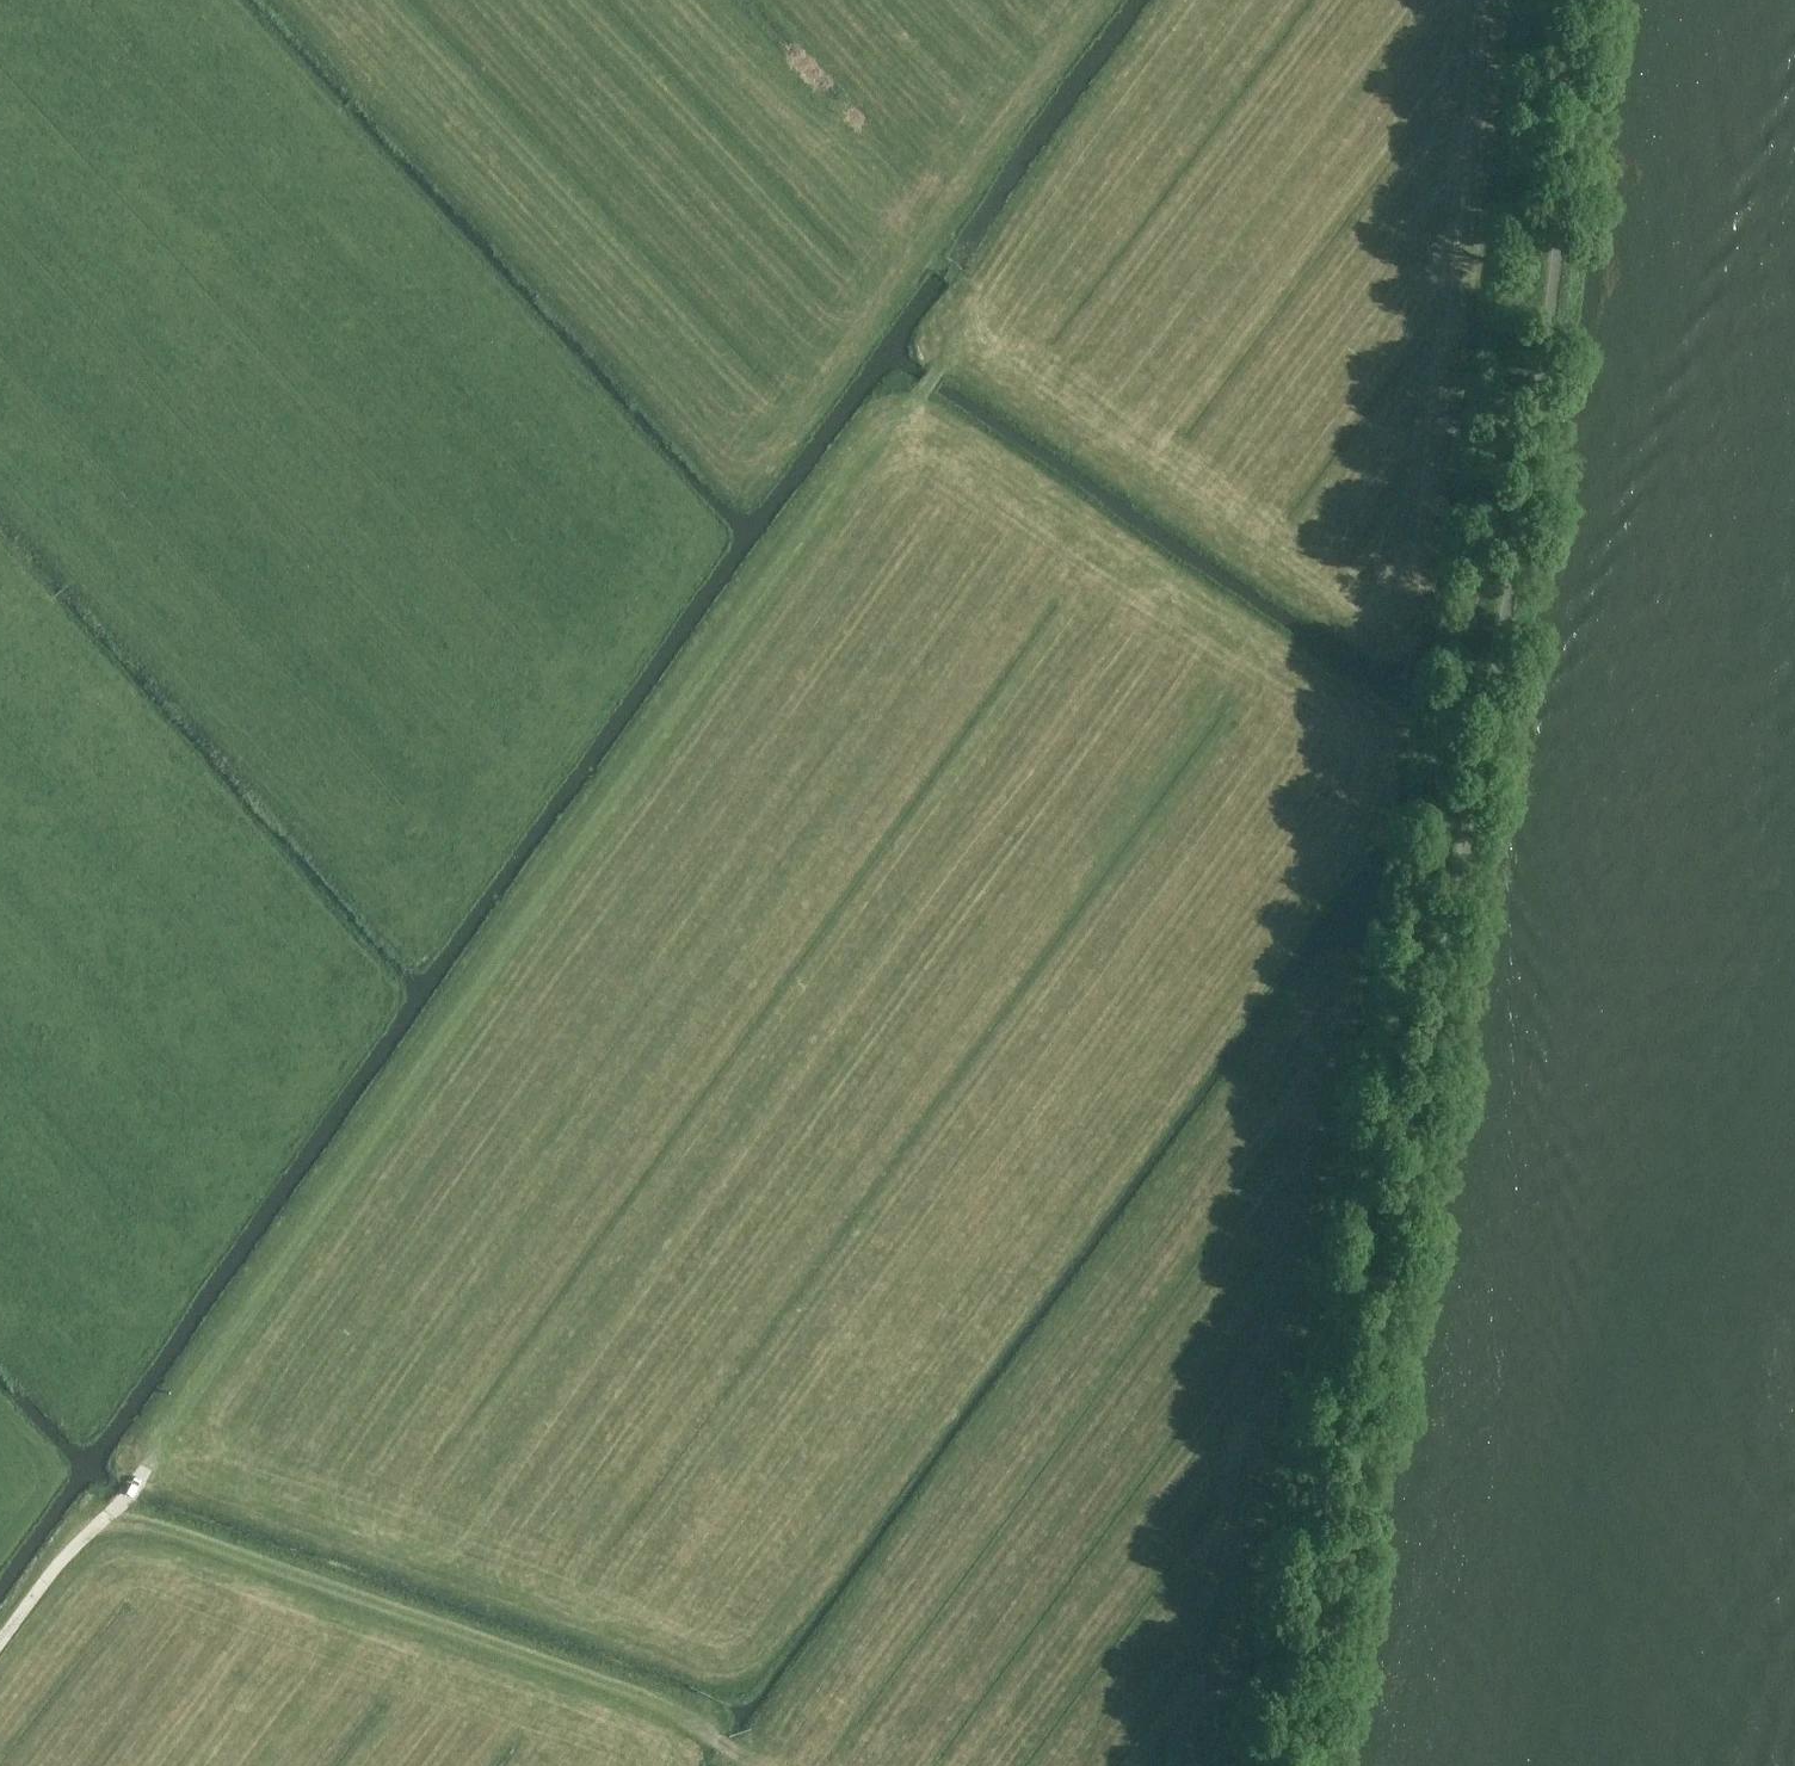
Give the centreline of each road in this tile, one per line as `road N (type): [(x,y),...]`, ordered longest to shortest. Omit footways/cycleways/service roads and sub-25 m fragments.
road 1 (track): [(933,255),(980,304),(932,380),(253,1321)]
road 2 (track): [(109,1514),(710,1729),(723,1746),(789,1765)]
road 3 (track): [(0,1642),(51,1572),(126,1496),(253,1321)]

